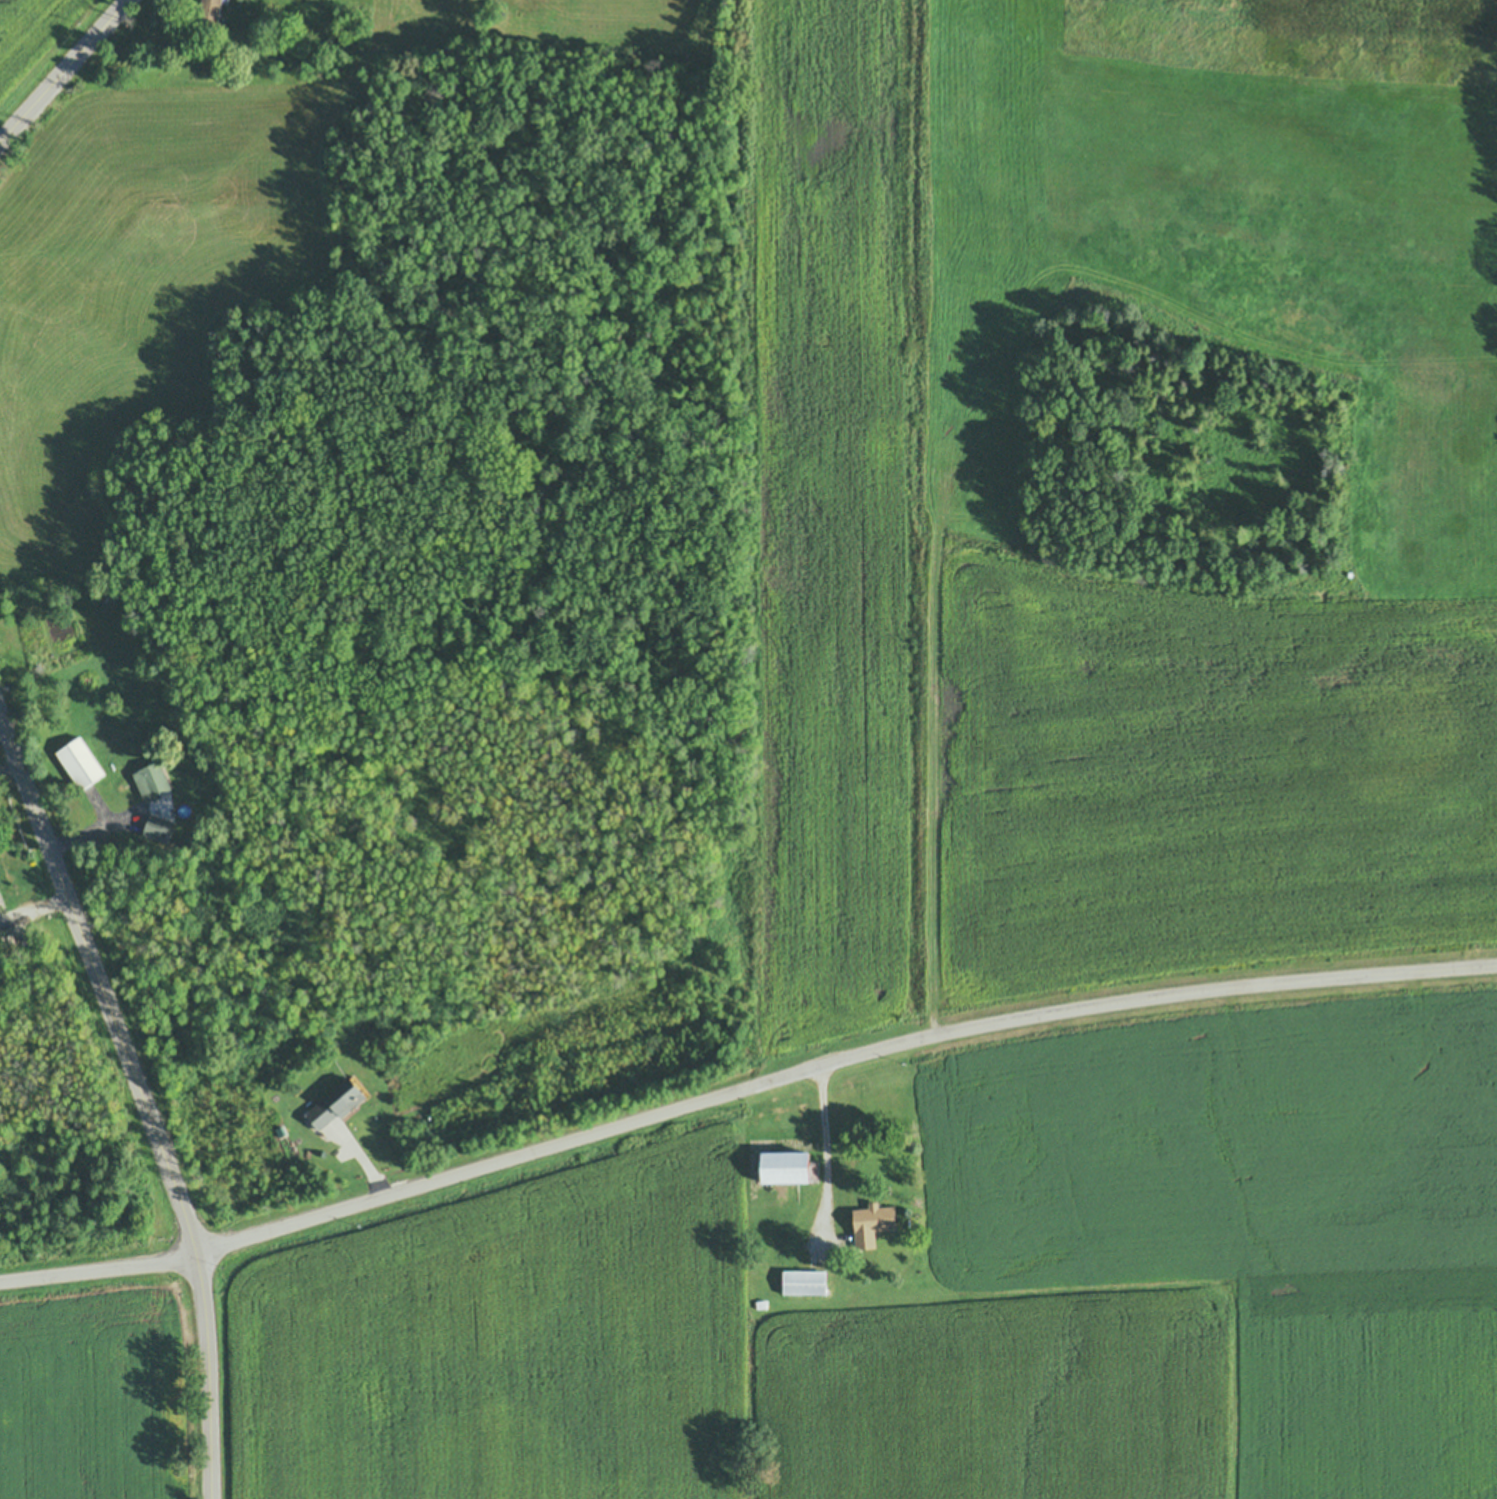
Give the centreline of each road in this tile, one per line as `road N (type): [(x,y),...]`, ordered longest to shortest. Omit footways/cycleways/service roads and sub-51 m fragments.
road 1 (residential): [(0,1283),(177,1261),(930,1038),(1187,995),(1496,967)]
road 2 (tertiary): [(213,1498),(208,1333),(188,1218),(0,710)]
road 3 (tertiary): [(0,147),(131,0)]

